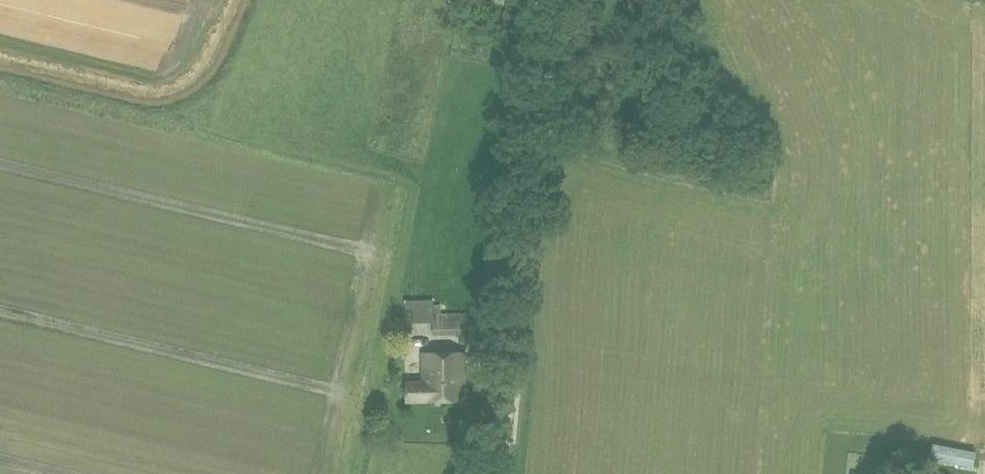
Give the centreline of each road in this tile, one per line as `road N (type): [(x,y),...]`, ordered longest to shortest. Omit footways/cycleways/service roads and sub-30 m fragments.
road 1 (track): [(511,473),(525,276),(561,0)]

